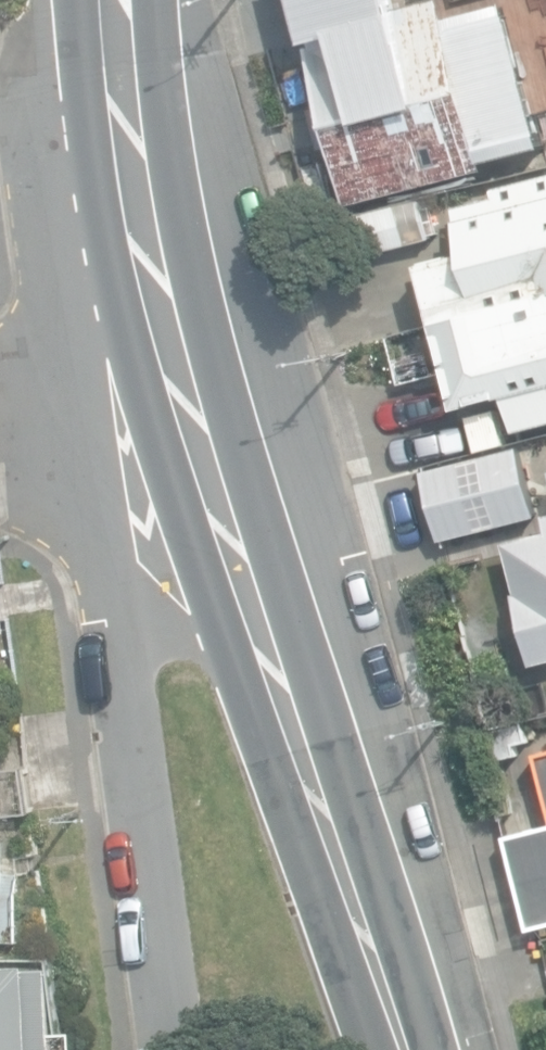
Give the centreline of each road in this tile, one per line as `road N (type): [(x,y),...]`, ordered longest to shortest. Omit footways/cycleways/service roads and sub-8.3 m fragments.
road 1 (secondary): [(140,248),(407,1049)]
road 2 (residential): [(140,248),(79,291),(65,356),(167,1049)]
road 3 (secondary): [(116,0),(140,248)]

